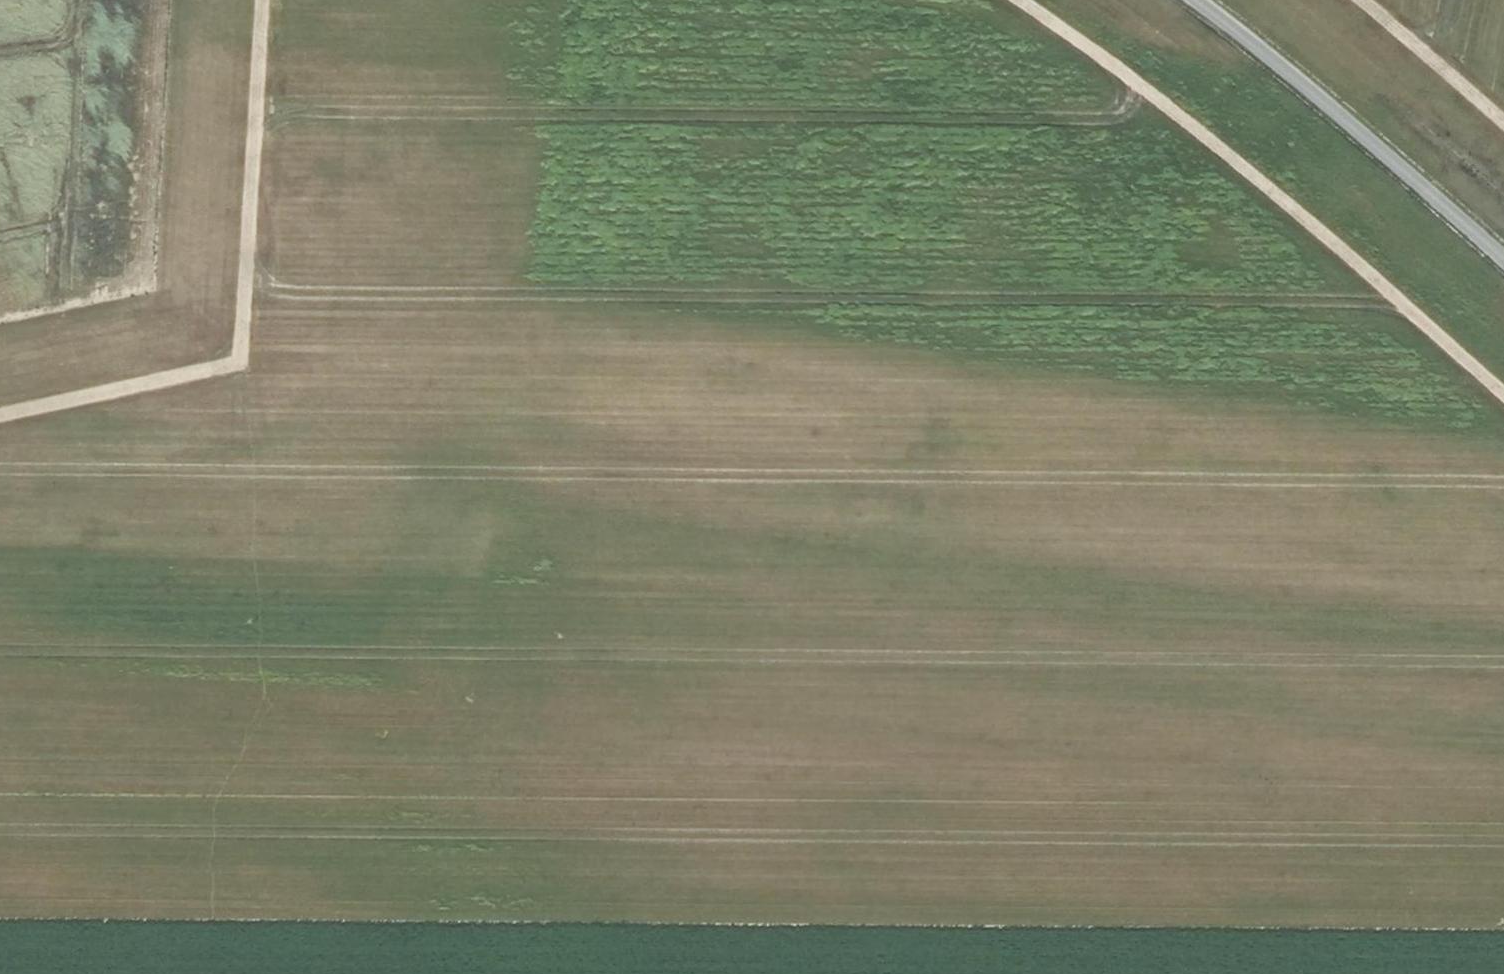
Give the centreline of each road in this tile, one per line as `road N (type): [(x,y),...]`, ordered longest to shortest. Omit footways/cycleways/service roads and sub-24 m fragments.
road 1 (unclassified): [(1503,261),(1190,0)]

